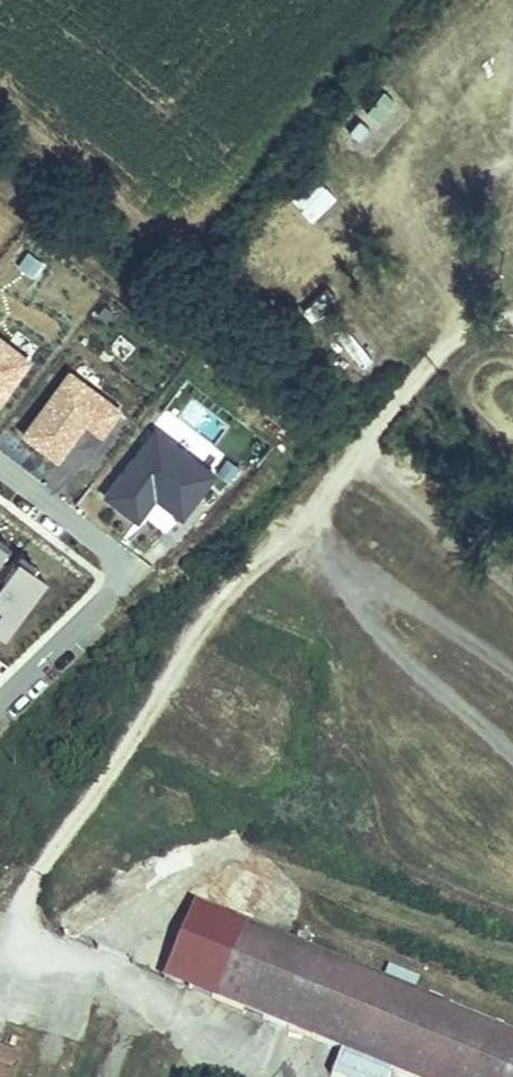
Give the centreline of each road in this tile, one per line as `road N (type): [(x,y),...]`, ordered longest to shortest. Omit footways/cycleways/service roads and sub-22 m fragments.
road 1 (residential): [(0,457),(92,528),(107,601),(0,703)]

